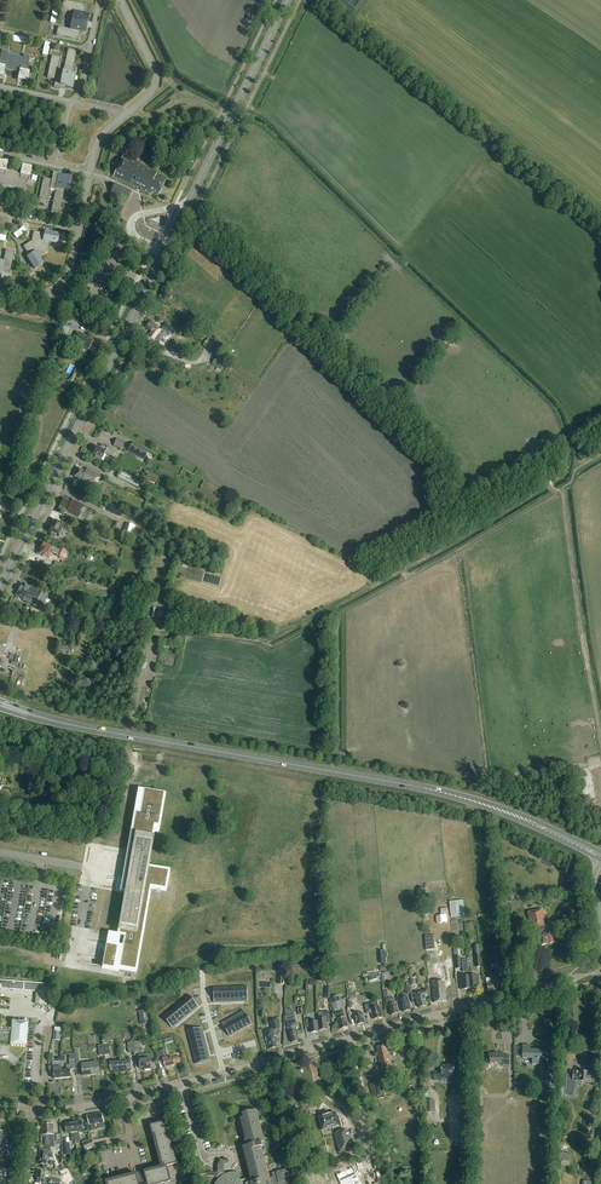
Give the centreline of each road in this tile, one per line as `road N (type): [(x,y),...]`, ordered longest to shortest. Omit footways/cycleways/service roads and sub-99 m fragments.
road 1 (secondary): [(0,589),(288,0)]
road 2 (primary): [(22,712),(454,795),(600,856)]
road 3 (unclassified): [(224,1074),(600,971)]
road 4 (unclassified): [(34,1112),(128,1099),(224,1074)]
road 5 (residential): [(0,292),(39,297),(63,283),(90,174)]
road 6 (residential): [(121,0),(156,75),(153,91),(128,114)]
road 7 (track): [(276,638),(151,629)]

